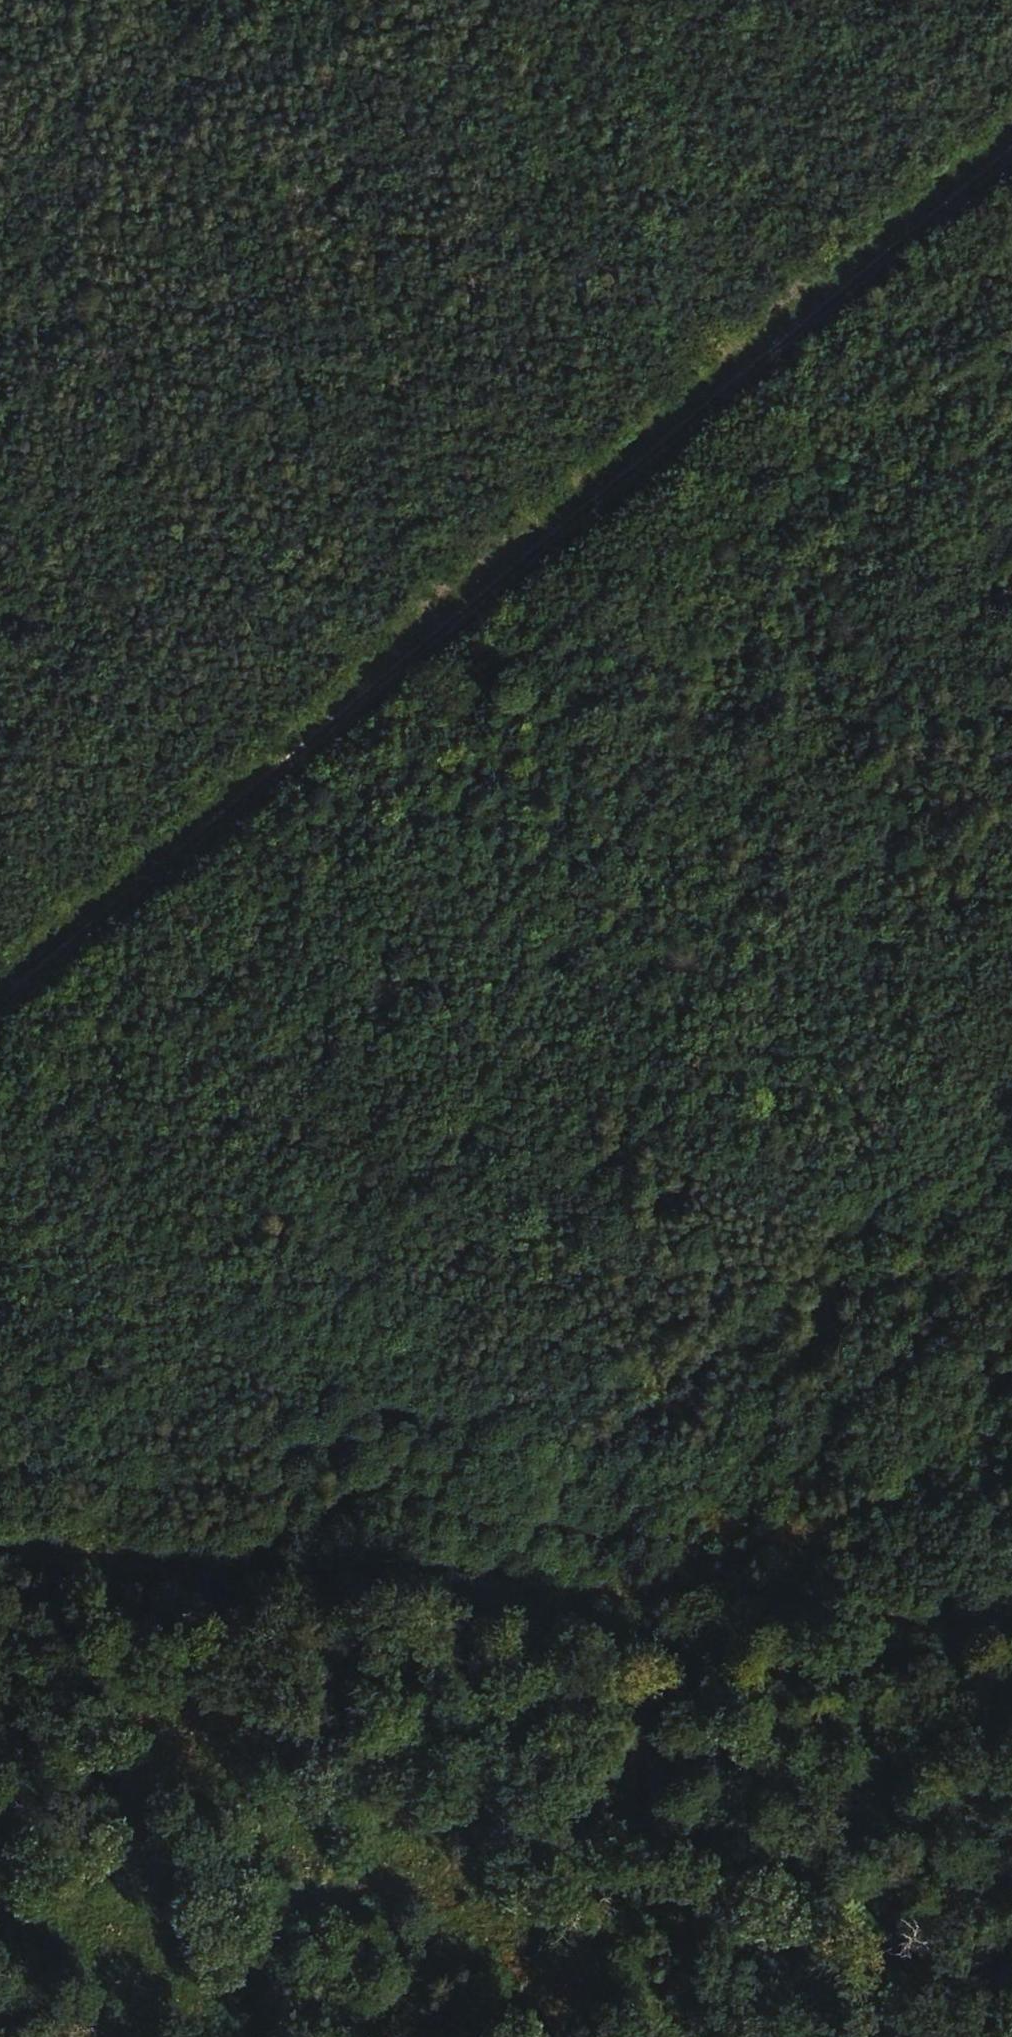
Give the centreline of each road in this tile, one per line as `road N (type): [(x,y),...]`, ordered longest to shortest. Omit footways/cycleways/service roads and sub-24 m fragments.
road 1 (track): [(0,1024),(1011,173)]
road 2 (track): [(0,1564),(1011,1652)]

